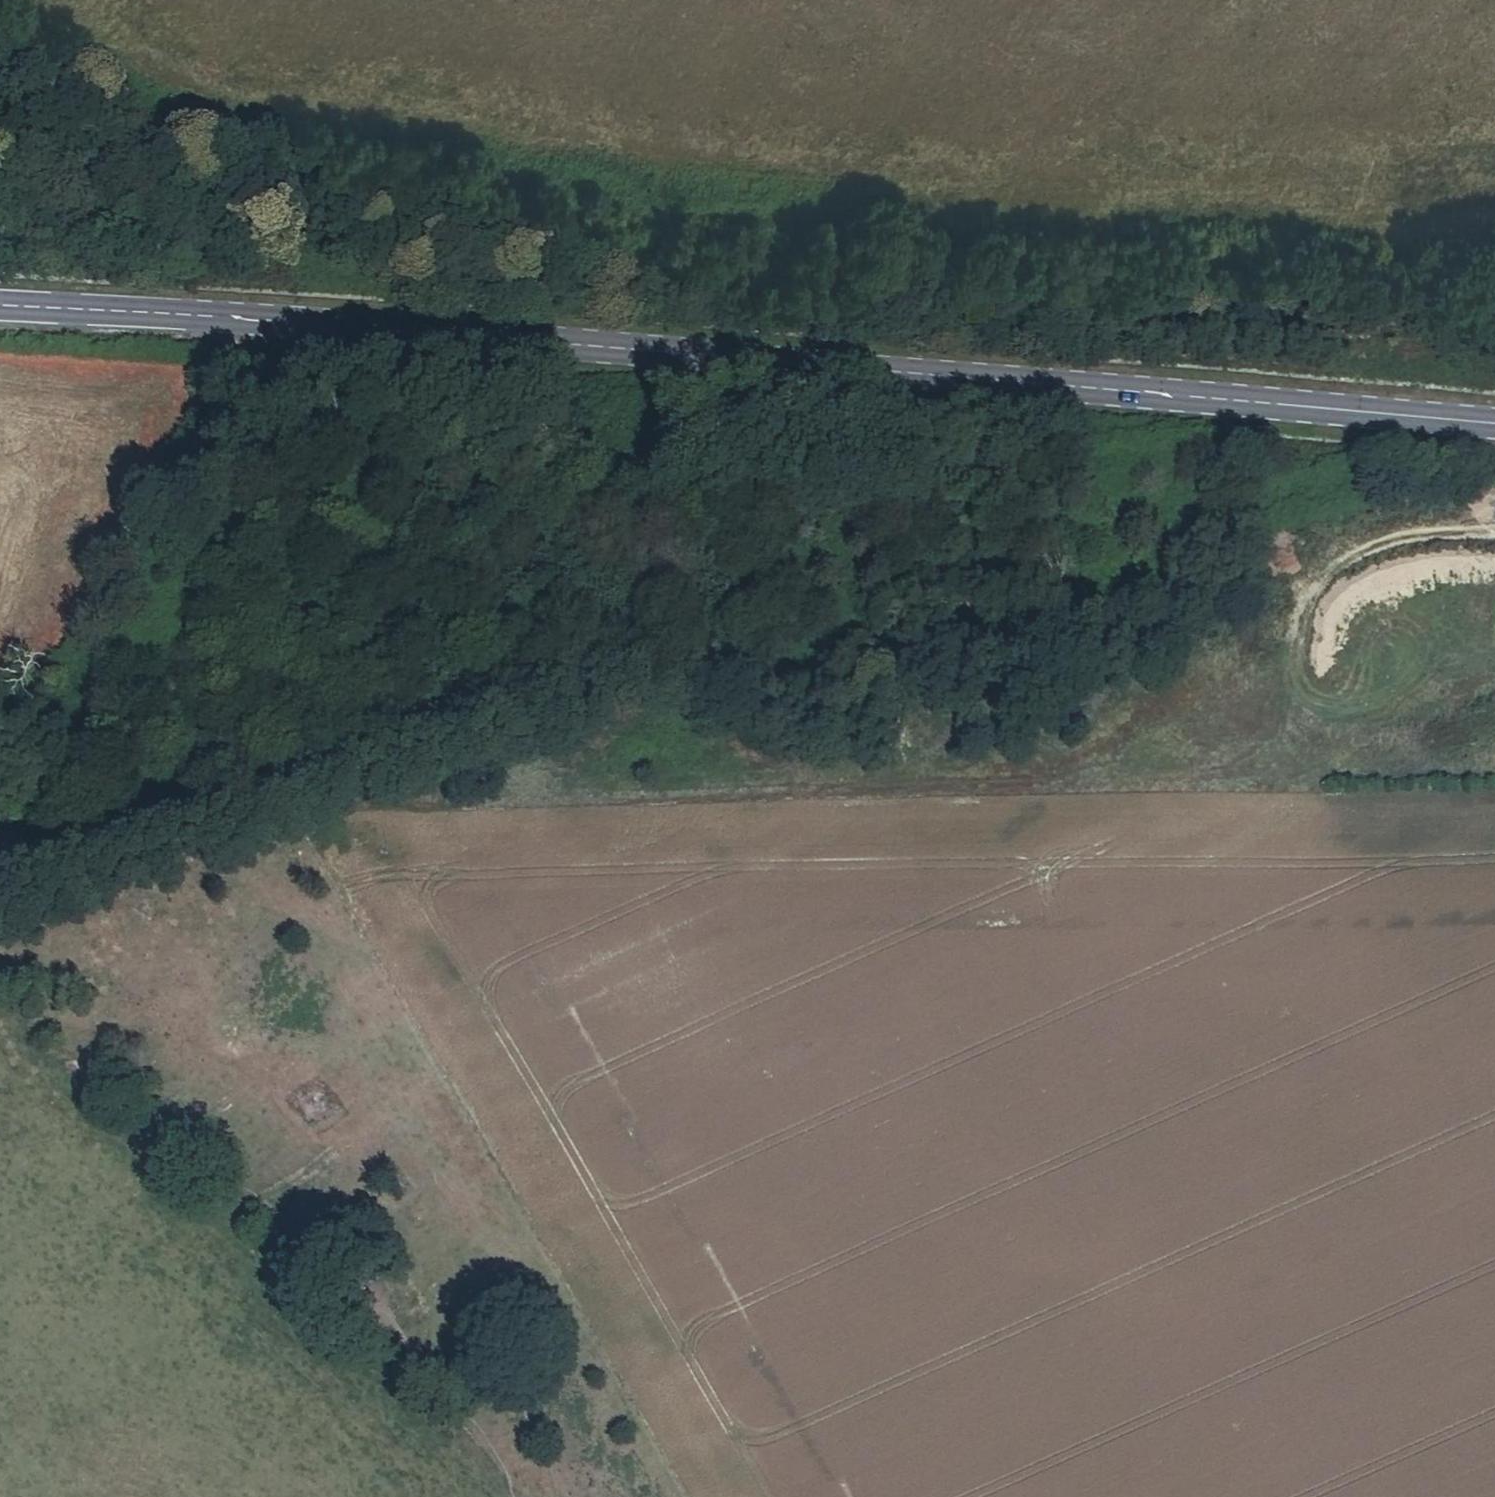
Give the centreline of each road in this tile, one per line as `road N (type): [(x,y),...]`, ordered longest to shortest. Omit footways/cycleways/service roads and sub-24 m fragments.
road 1 (secondary): [(1494,426),(0,308)]

